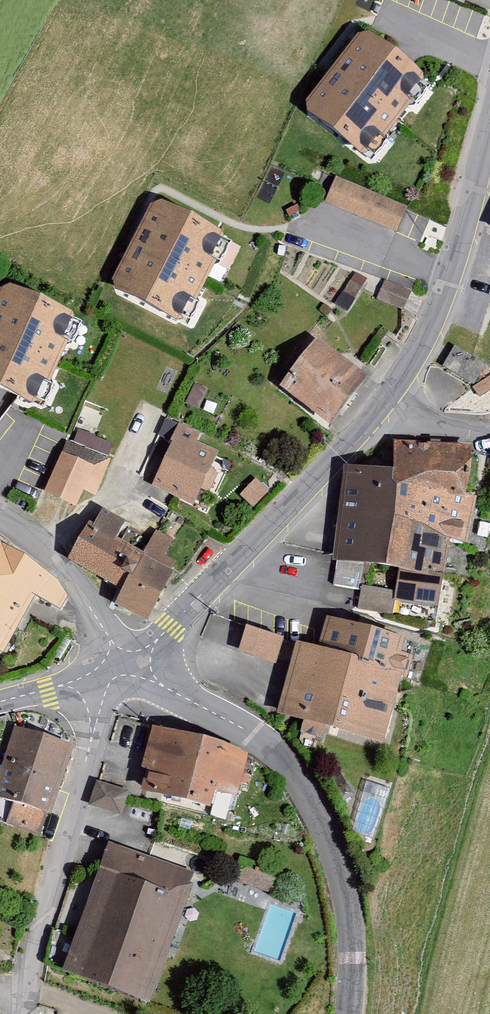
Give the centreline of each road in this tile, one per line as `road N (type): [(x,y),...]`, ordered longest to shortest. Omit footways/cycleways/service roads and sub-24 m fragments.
road 1 (tertiary): [(117,664),(248,731),(292,770),(326,824),(343,882),(347,1013)]
road 2 (tertiary): [(384,404),(173,626),(117,664)]
road 3 (residential): [(23,1013),(36,937),(117,664)]
road 4 (tertiary): [(489,129),(420,346),(384,404)]
road 5 (residential): [(117,664),(76,578),(0,511)]
road 6 (tertiary): [(117,664),(0,700)]

